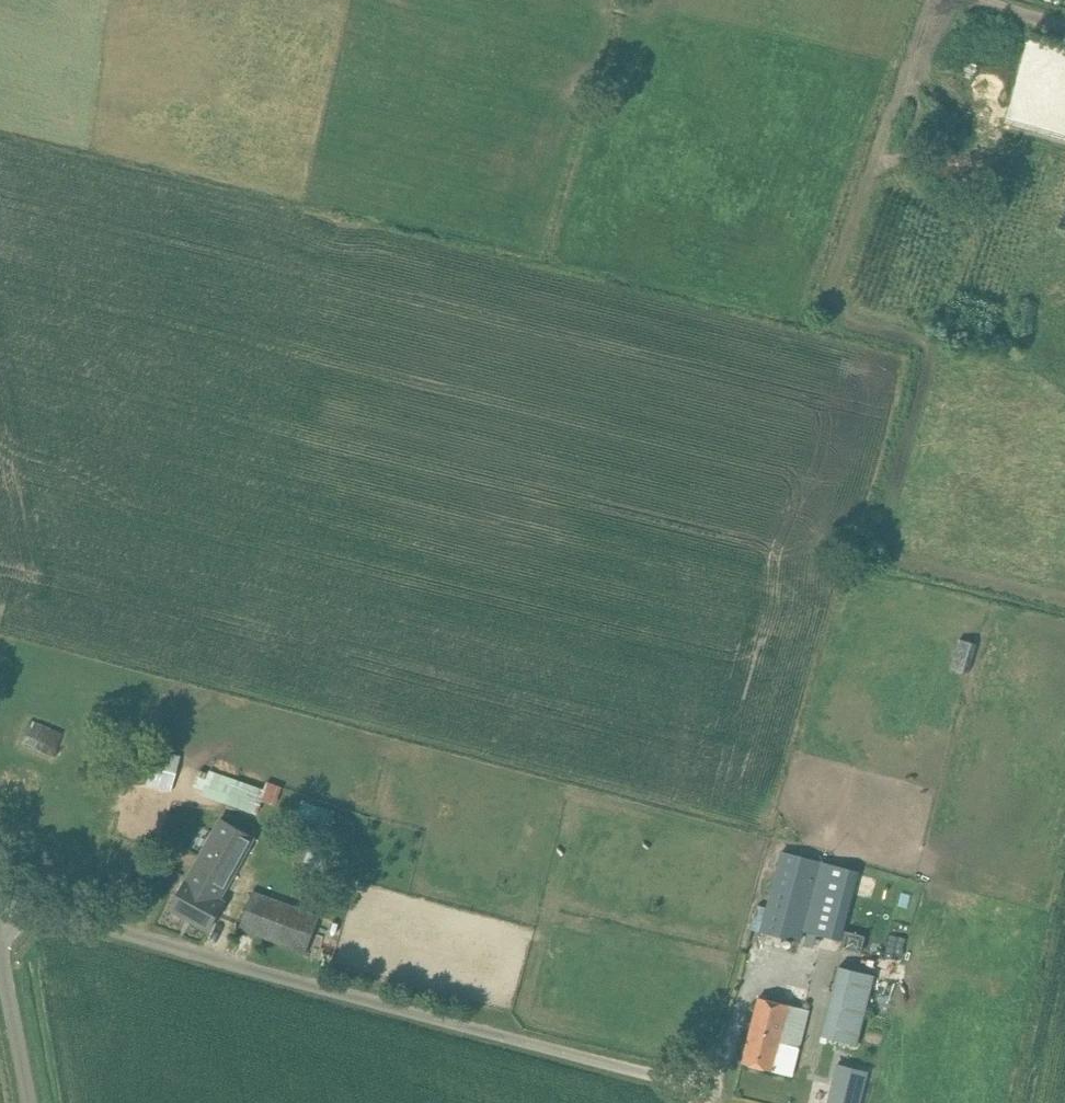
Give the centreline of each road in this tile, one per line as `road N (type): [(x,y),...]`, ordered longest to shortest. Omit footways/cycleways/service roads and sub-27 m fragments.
road 1 (unclassified): [(27,1102),(0,949)]

